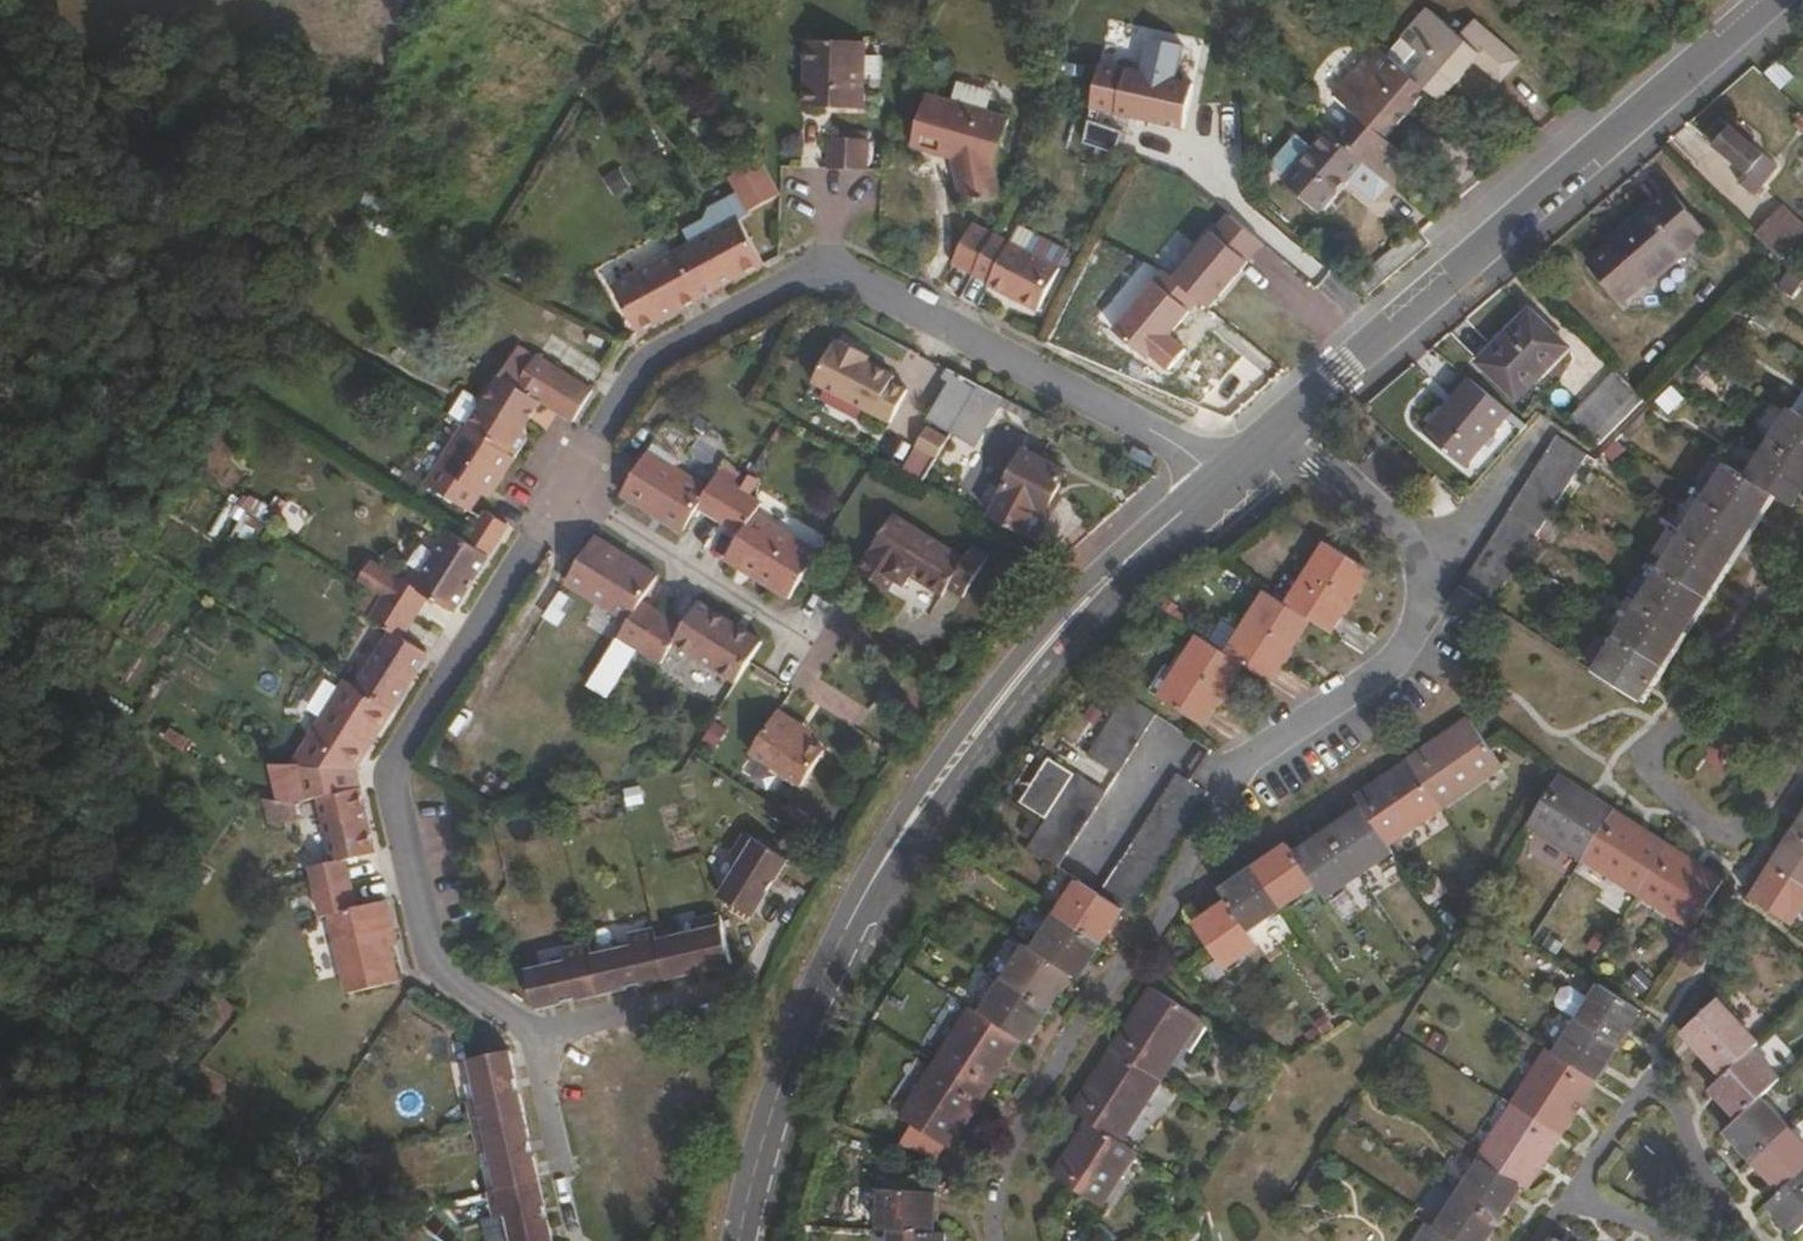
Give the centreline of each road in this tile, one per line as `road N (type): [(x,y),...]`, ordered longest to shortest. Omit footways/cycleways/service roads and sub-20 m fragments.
road 1 (unclassified): [(1214,482),(1066,622),(970,736),(900,837),(851,920),(807,1022),(758,1155),(740,1240)]
road 2 (track): [(429,0),(247,397),(95,543),(55,664),(0,708)]
road 3 (residential): [(557,495),(648,364),(793,277),(833,269),(855,274),(1180,446),(1214,482)]
road 4 (residential): [(562,1154),(531,1034),(434,963),(390,788),(406,740),(557,495)]
road 5 (unclassified): [(1776,0),(1284,424)]
road 6 (residential): [(1452,571),(1382,670),(1236,777),(1171,752),(1154,758),(1099,850)]
road 7 (track): [(364,143),(242,152),(158,142),(25,166),(0,182)]
road 8 (residential): [(557,495),(800,649)]
road 9 (residential): [(1284,424),(1452,571)]
road 10 (residential): [(1452,571),(1542,433)]

